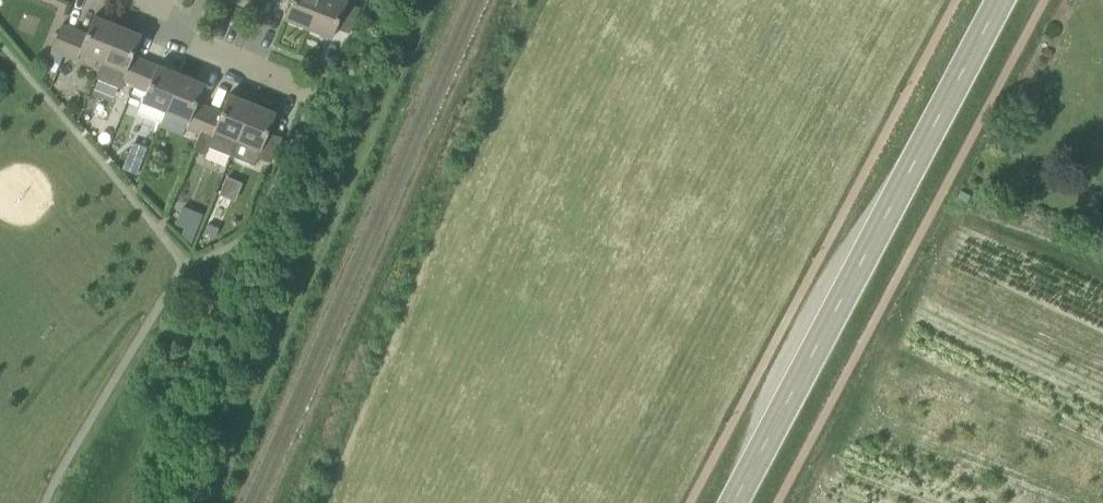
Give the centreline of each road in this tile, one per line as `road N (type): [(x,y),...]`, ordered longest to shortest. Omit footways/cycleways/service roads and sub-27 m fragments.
road 1 (secondary): [(734,502),(1001,0)]

